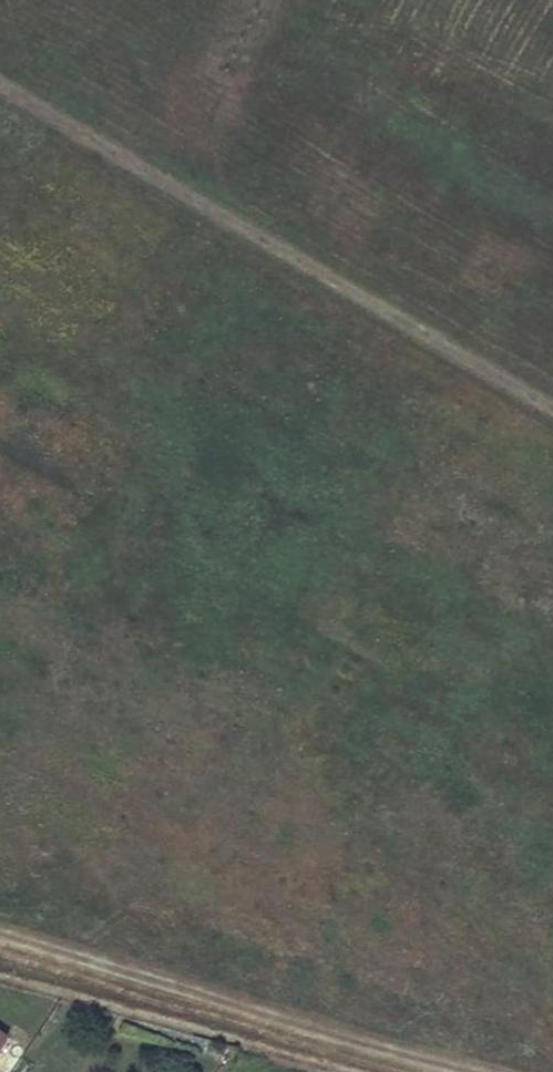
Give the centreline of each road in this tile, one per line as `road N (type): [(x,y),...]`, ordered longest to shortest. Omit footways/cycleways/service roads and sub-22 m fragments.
road 1 (track): [(0,941),(475,1071)]

